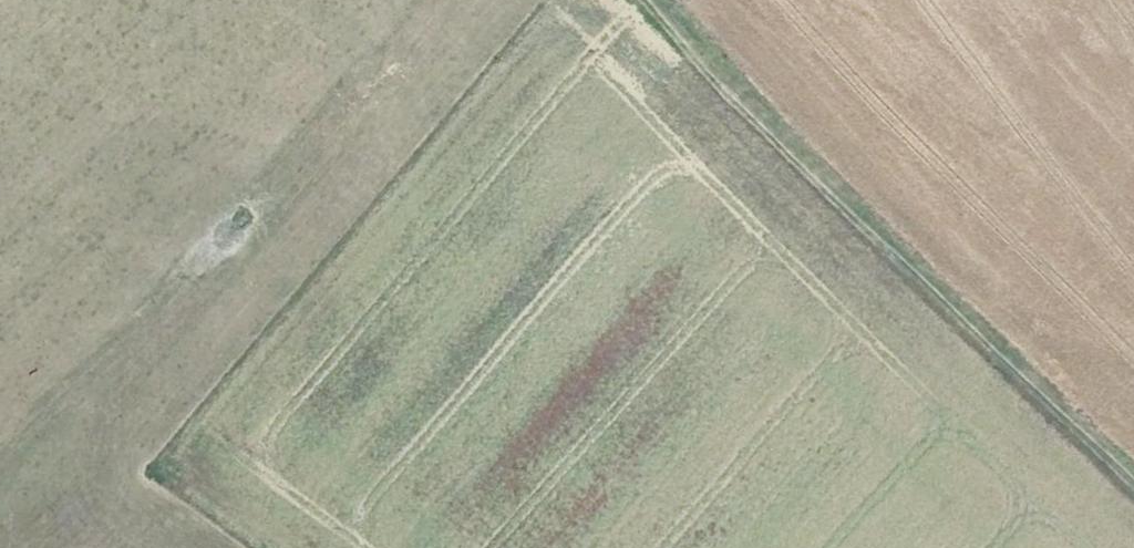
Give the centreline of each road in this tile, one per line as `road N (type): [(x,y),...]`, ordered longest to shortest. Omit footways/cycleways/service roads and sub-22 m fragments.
road 1 (track): [(649,0),(687,45),(1133,473)]

